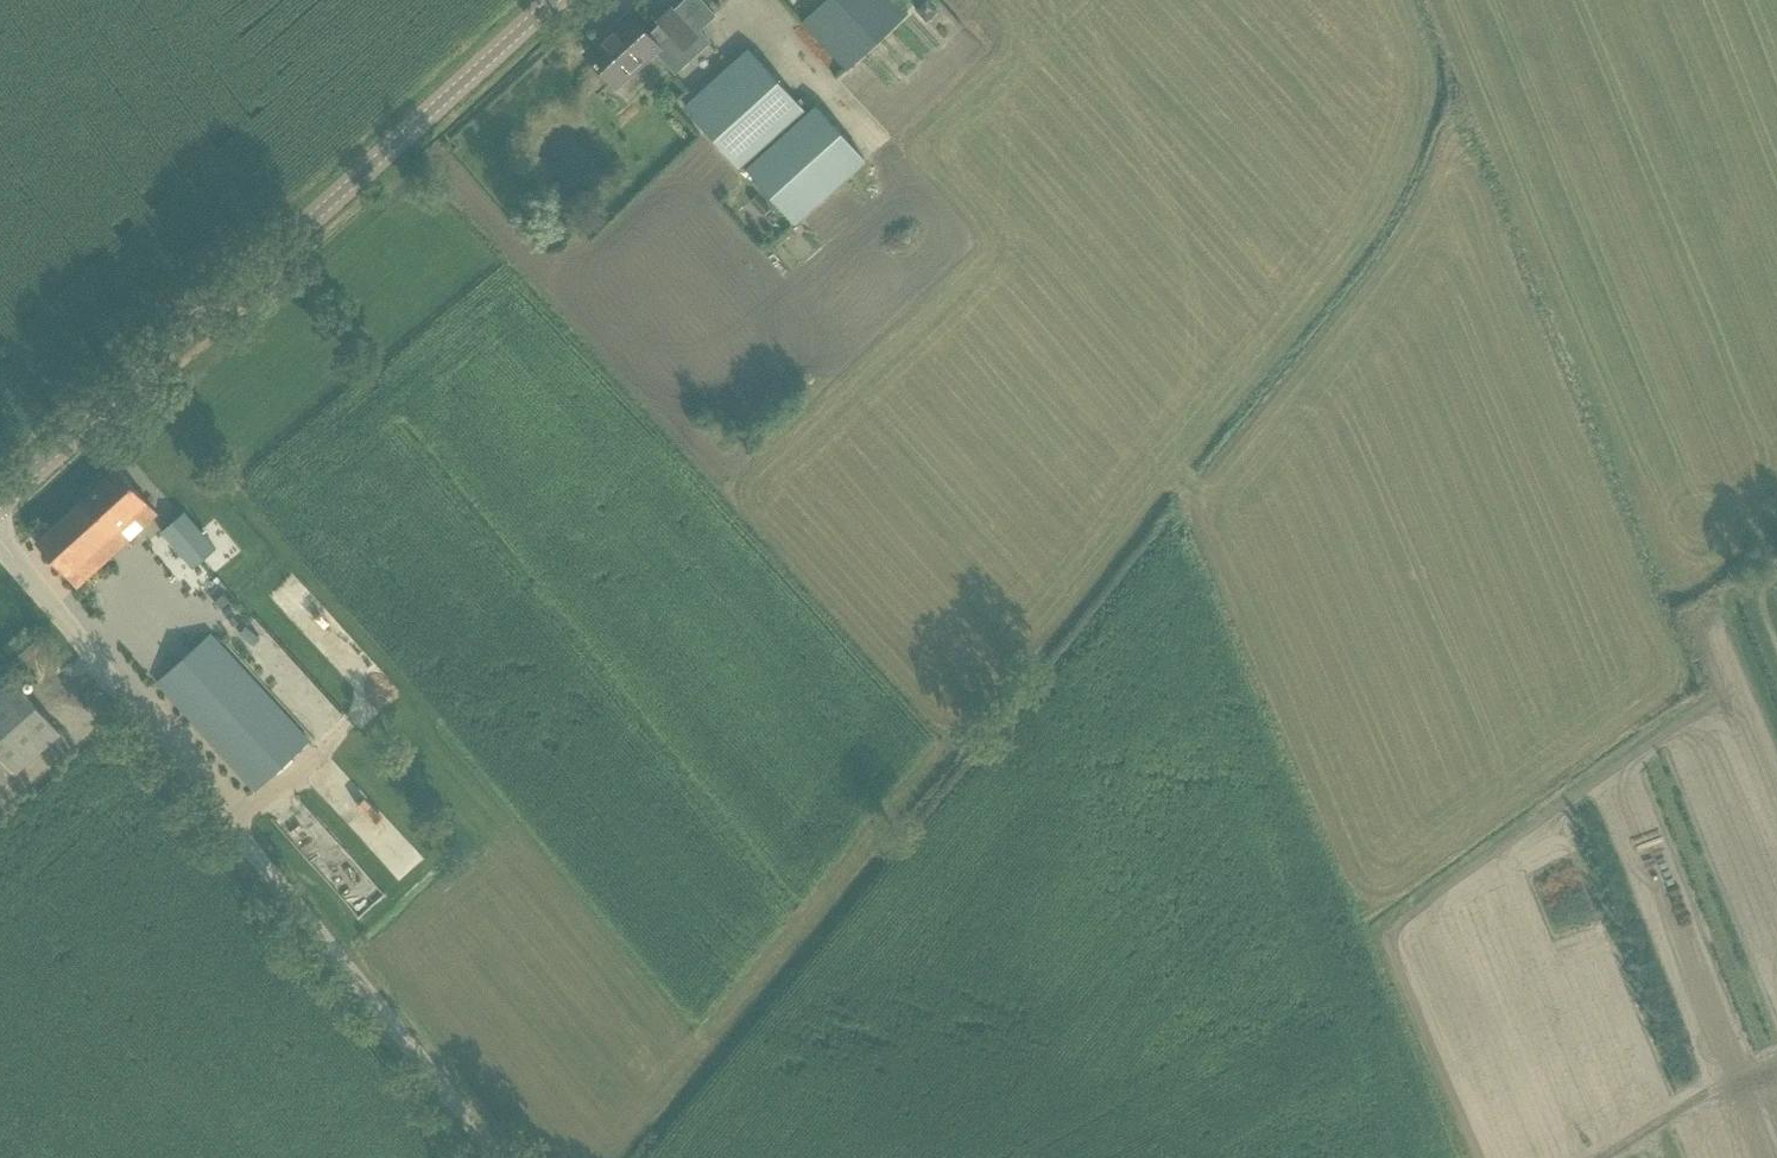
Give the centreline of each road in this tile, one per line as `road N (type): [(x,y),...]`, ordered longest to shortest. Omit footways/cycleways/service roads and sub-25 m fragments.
road 1 (unclassified): [(504,1157),(0,555)]
road 2 (tertiary): [(0,498),(546,0)]

